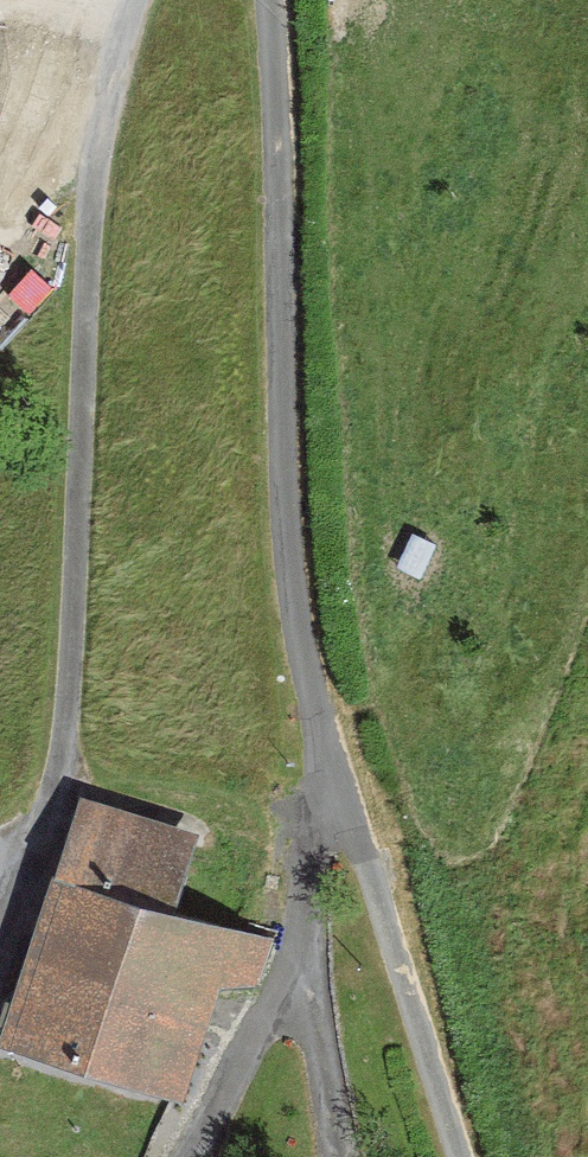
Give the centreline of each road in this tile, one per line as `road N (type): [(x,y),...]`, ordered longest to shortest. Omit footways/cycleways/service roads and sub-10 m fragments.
road 1 (unclassified): [(456,1156),(281,629),(257,0)]
road 2 (track): [(0,967),(73,750),(103,128),(137,0)]
road 3 (track): [(333,784),(305,958),(193,1156)]
road 4 (track): [(305,958),(342,1156)]
road 5 (track): [(0,1),(133,18)]

